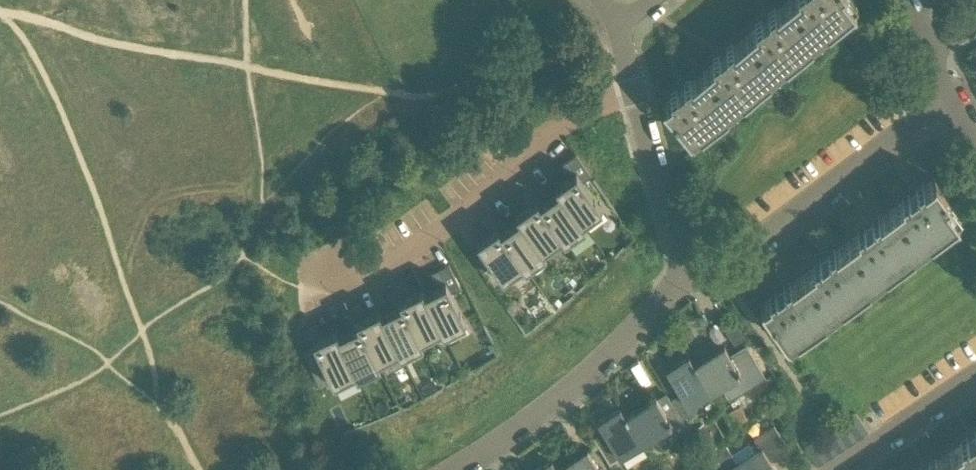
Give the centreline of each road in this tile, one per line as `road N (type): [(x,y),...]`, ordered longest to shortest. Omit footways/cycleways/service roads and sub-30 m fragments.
road 1 (residential): [(634,92),(552,130),(419,244),(312,300)]
road 2 (residential): [(687,278),(720,268),(953,94)]
road 3 (residential): [(453,469),(557,401),(687,278)]
road 4 (residential): [(687,278),(634,92)]
road 5 (residential): [(838,469),(975,376)]

